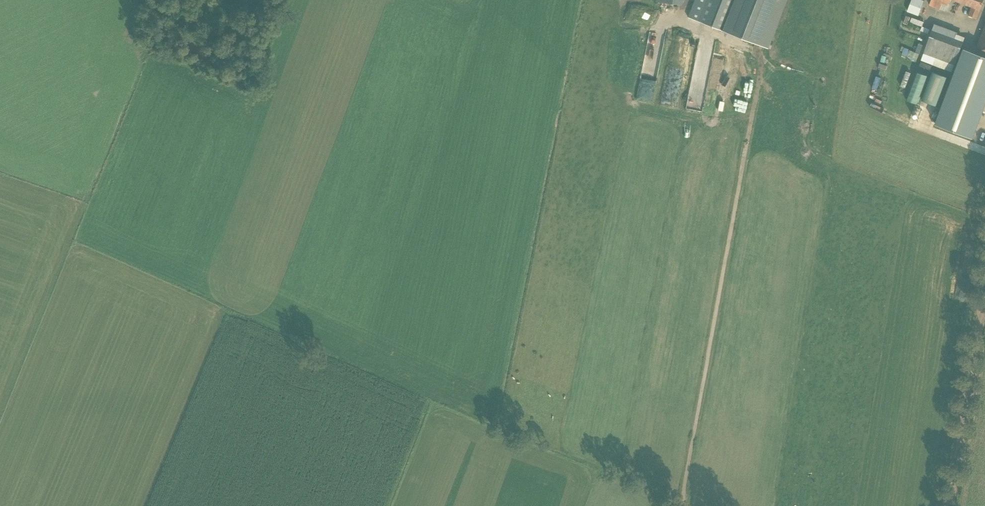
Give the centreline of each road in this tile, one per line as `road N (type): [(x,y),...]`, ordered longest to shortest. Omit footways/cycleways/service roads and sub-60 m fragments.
road 1 (track): [(984,297),(950,505)]

